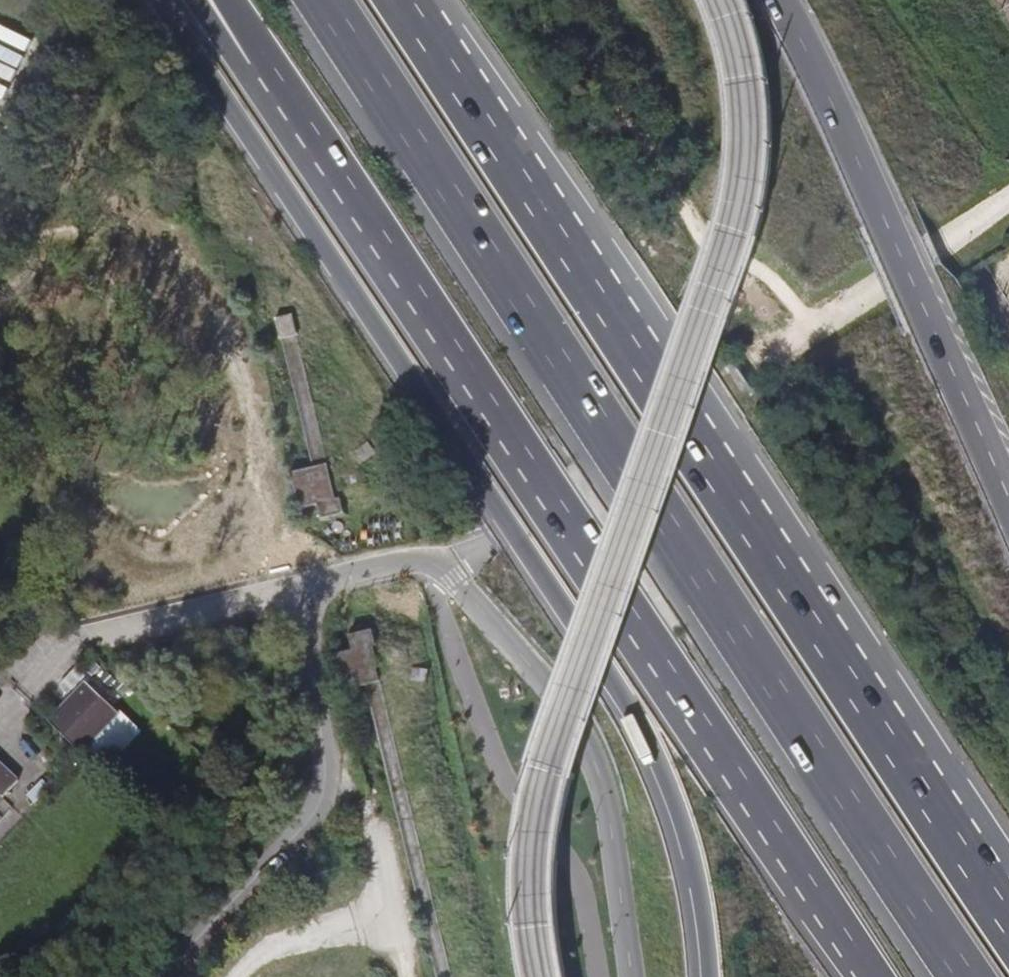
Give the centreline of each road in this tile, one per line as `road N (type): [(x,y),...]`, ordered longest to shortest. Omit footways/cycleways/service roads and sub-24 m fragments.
road 1 (motorway): [(331,0),(974,976)]
road 2 (motorway): [(160,0),(629,707),(682,822),(708,976)]
road 3 (motorway): [(1008,899),(407,0)]
road 4 (motorway): [(346,220),(852,976)]
road 5 (unclassified): [(294,584),(407,560),(432,565),(503,619),(593,757),(635,976)]
road 6 (primary): [(1008,495),(942,327),(786,0)]
road 7 (unclassified): [(294,584),(322,766),(317,796),(297,836),(163,976)]
road 8 (motorway): [(191,0),(346,220)]
road 9 (motorway): [(216,0),(346,220)]
road 10 (unclassified): [(86,634),(294,584)]

